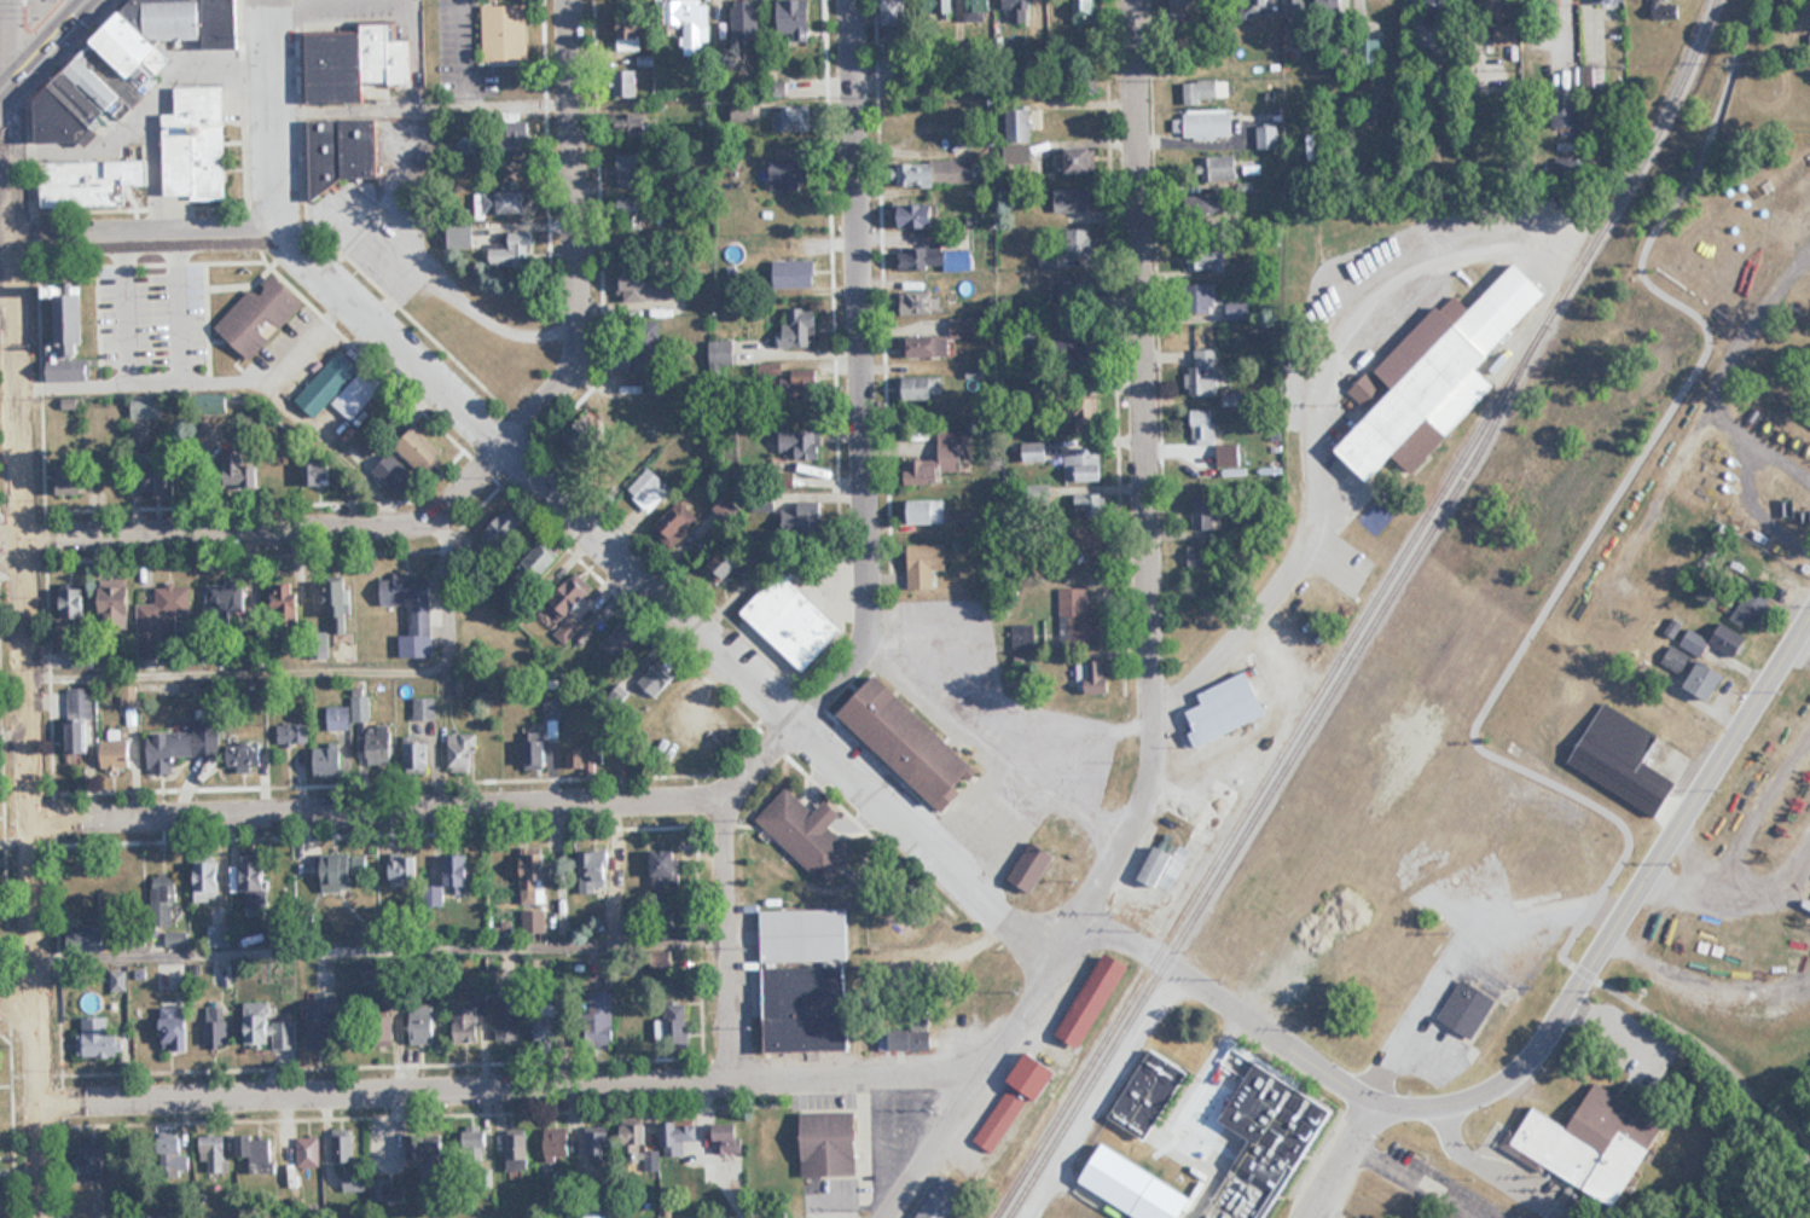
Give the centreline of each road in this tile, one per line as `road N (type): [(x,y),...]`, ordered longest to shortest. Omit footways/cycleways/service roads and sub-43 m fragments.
road 1 (residential): [(1067,965),(275,238),(268,0)]
road 2 (residential): [(48,1217),(17,246),(0,0)]
road 3 (residential): [(1067,965),(1137,833),(1159,750),(1130,0)]
road 4 (residential): [(996,1068),(46,1106)]
road 5 (residential): [(800,726),(719,802),(35,820)]
road 6 (residential): [(800,726),(862,654),(869,613),(847,0)]
road 7 (residential): [(1379,1108),(1427,1123),(1503,1101),(1809,623)]
road 8 (residential): [(27,543),(398,530),(448,506),(509,451)]
road 9 (residential): [(509,451),(574,375),(585,327),(568,0)]
road 10 (residential): [(1379,1108),(1092,915)]
road 11 (residential): [(889,1217),(1067,965)]
road 12 (residential): [(738,1080),(719,802)]
road 13 (residential): [(17,246),(275,238)]
road 14 (primary): [(0,97),(92,0)]
road 15 (residential): [(1309,1217),(1379,1108)]

